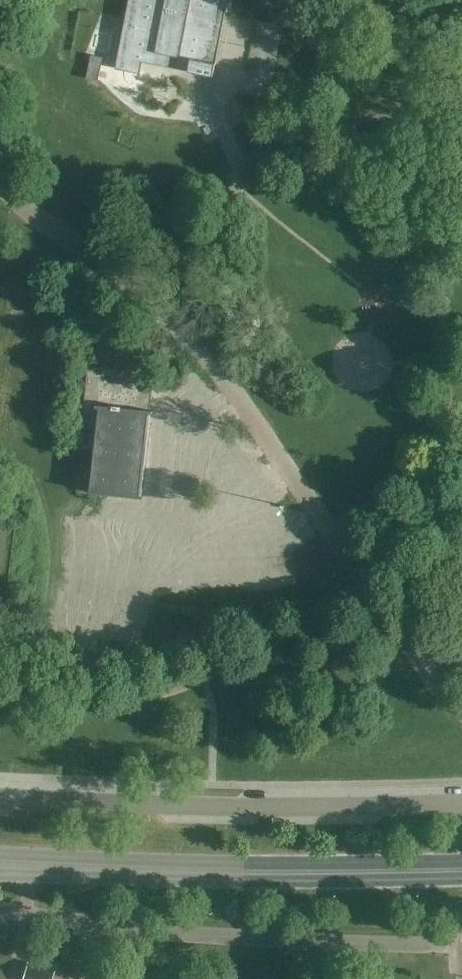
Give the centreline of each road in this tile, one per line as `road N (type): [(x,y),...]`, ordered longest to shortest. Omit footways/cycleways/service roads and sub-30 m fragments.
road 1 (secondary): [(461,861),(258,865),(0,853)]
road 2 (unclassified): [(0,800),(334,809),(461,803)]
road 3 (secondary): [(0,875),(461,878)]

